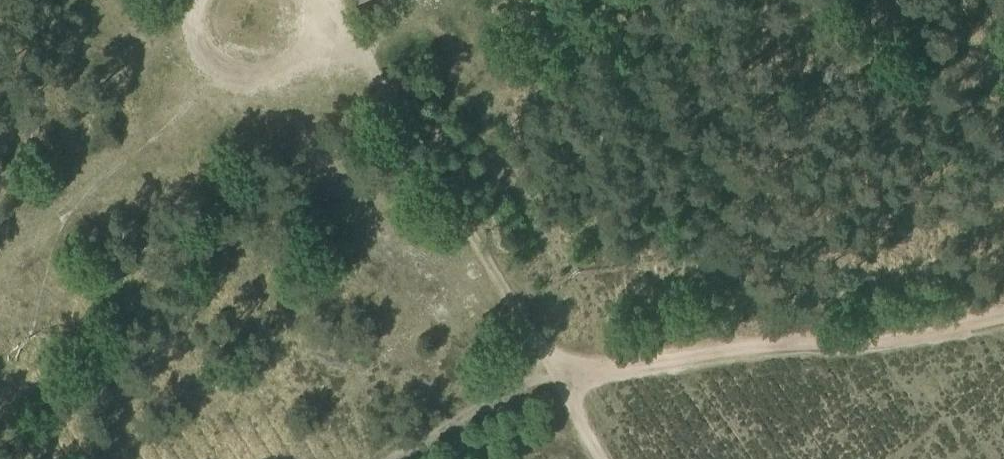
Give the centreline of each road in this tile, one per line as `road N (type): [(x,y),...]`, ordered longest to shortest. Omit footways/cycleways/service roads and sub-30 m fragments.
road 1 (track): [(392,458),(551,371),(881,343),(1003,318)]
road 2 (track): [(602,458),(329,0)]

